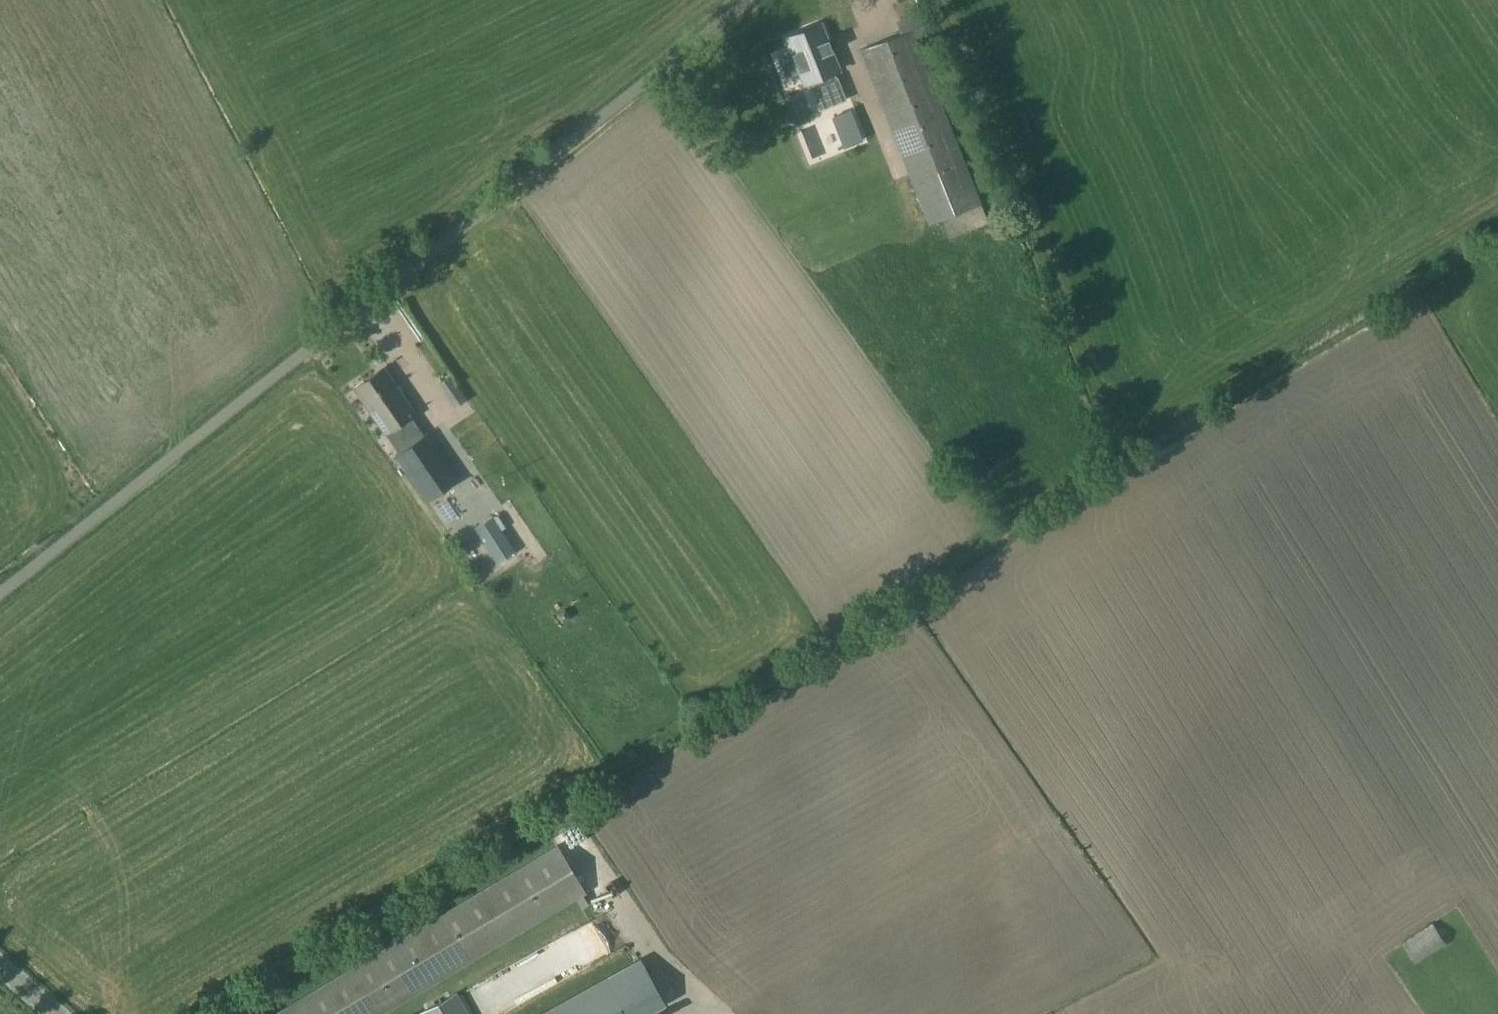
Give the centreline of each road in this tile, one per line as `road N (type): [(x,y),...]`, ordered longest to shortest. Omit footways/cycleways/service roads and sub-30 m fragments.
road 1 (unclassified): [(0,592),(736,0)]

